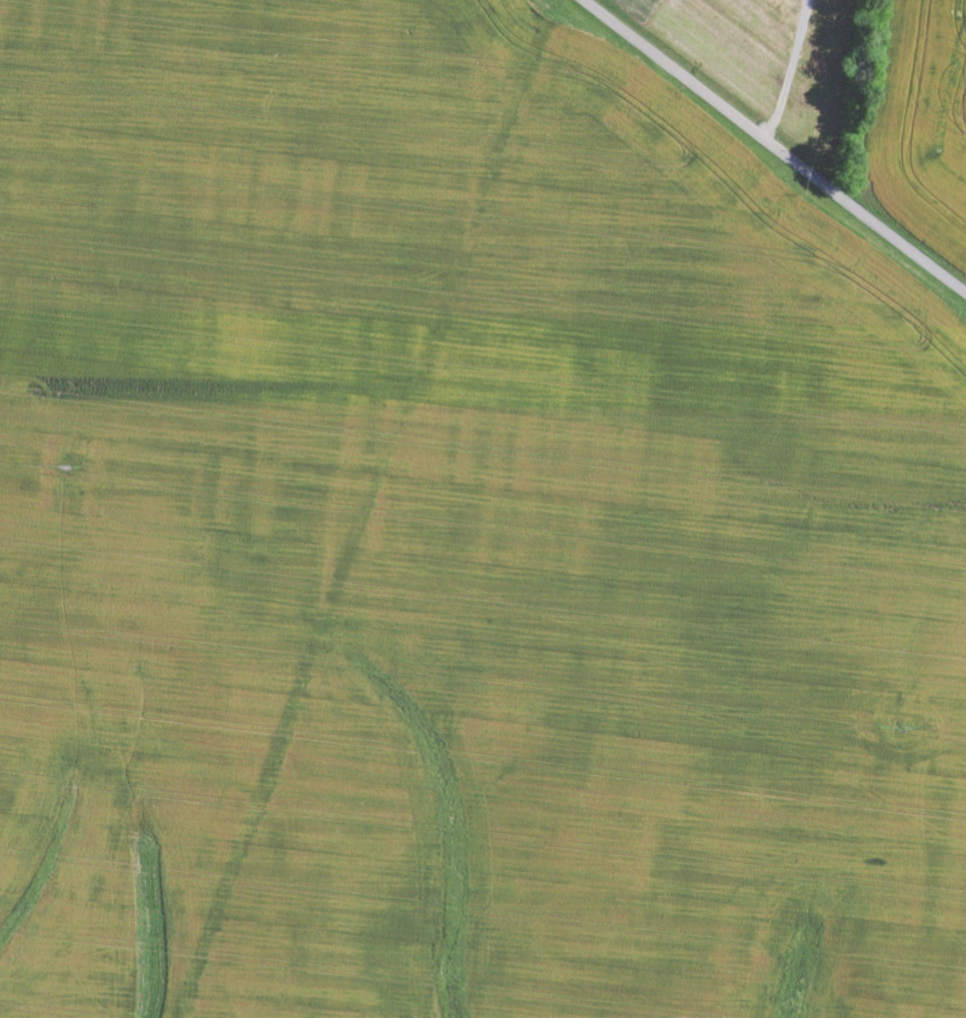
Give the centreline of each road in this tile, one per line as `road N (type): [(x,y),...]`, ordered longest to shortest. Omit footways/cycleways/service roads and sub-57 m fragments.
road 1 (residential): [(965,294),(582,0)]

